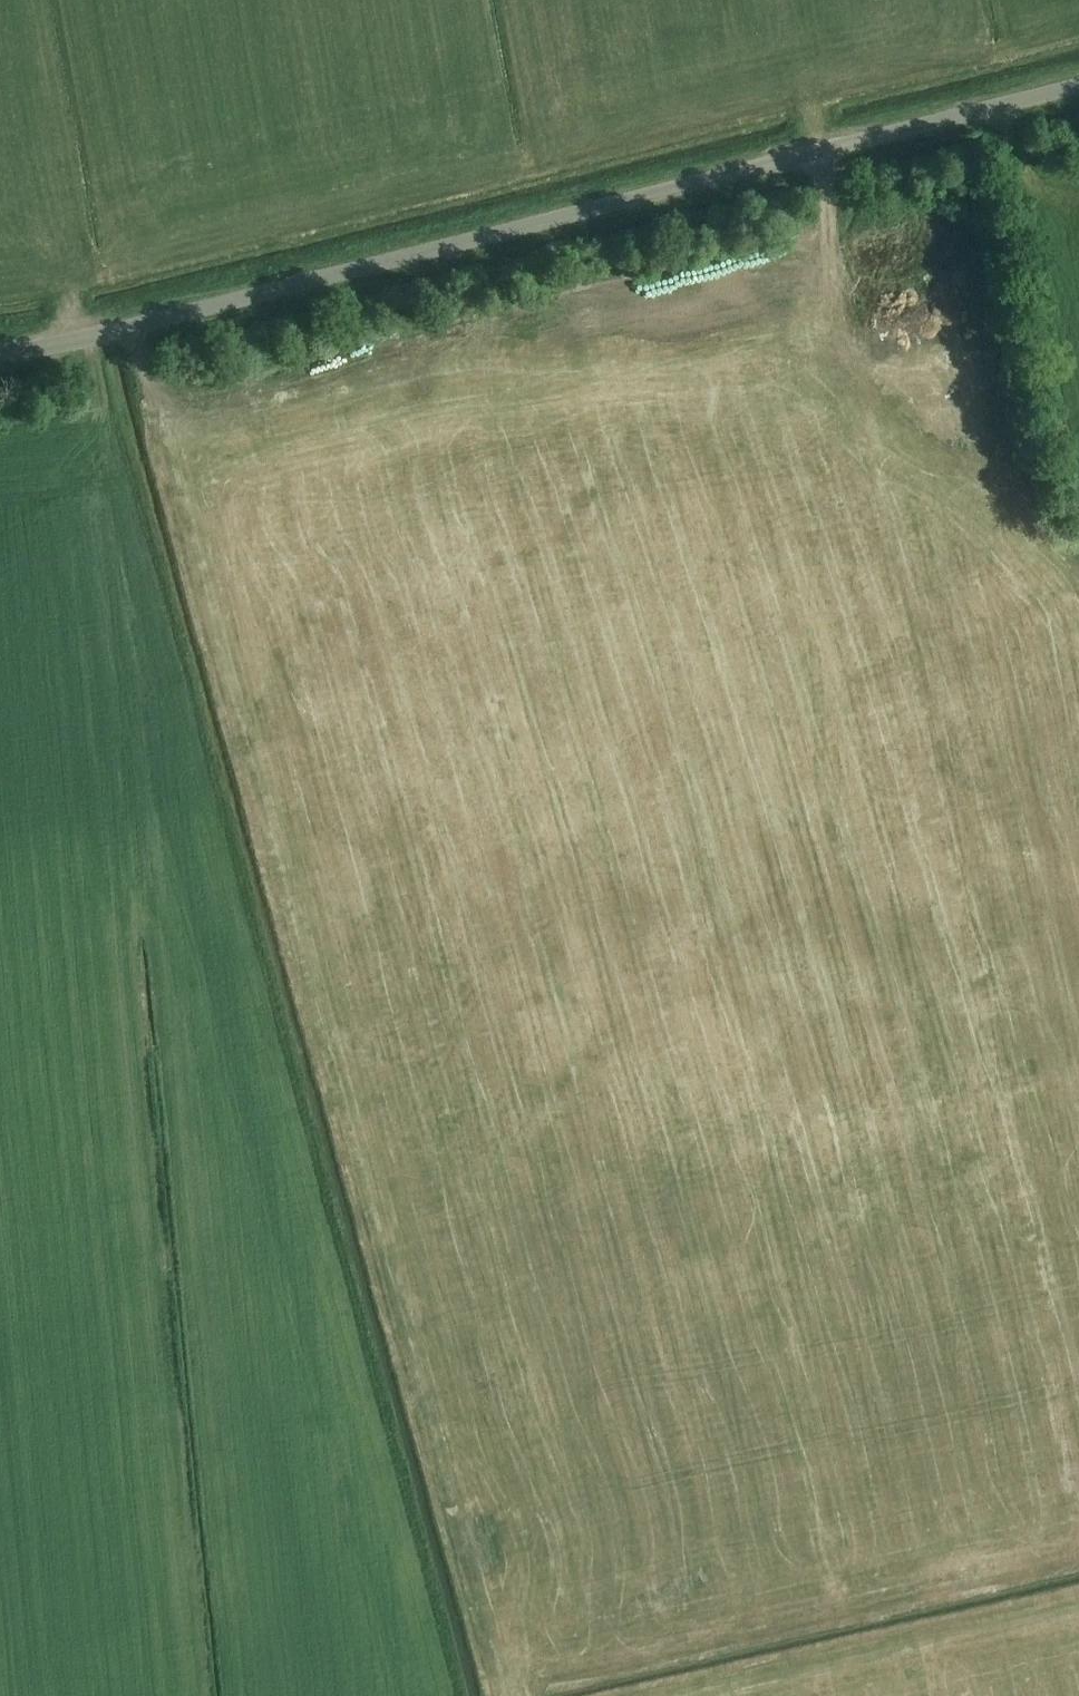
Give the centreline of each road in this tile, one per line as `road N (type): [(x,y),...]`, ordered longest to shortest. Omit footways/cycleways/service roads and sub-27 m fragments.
road 1 (unclassified): [(0,352),(1078,85)]

